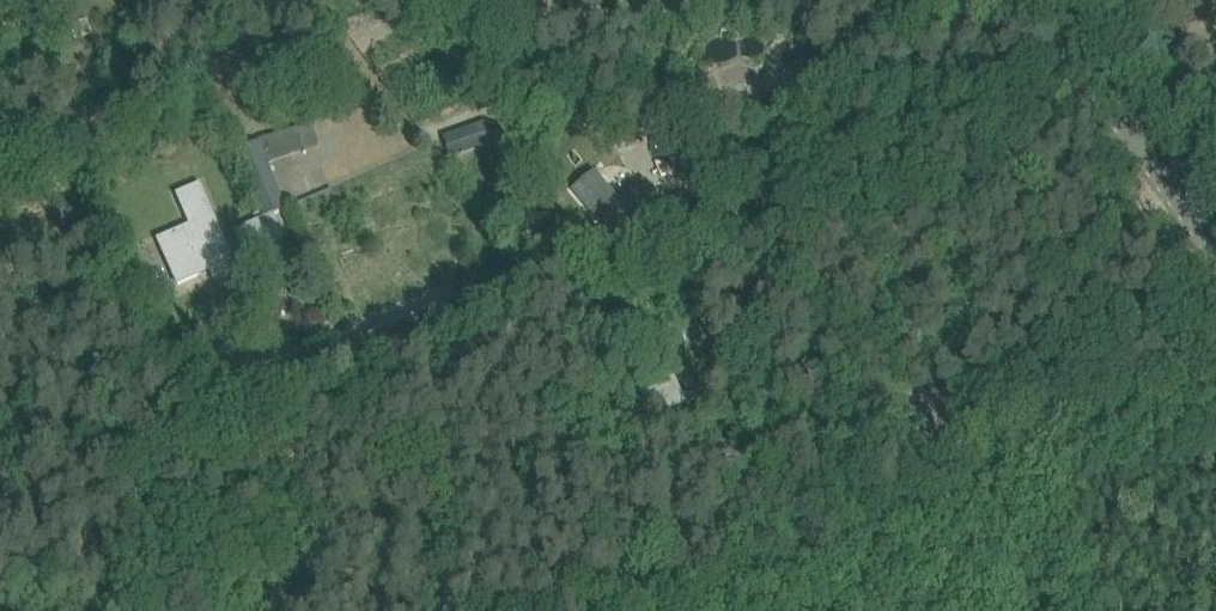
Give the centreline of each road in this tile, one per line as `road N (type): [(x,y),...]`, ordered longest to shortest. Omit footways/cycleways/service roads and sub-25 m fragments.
road 1 (track): [(705,610),(1199,387)]
road 2 (tertiary): [(1215,257),(1154,147),(1043,0)]

